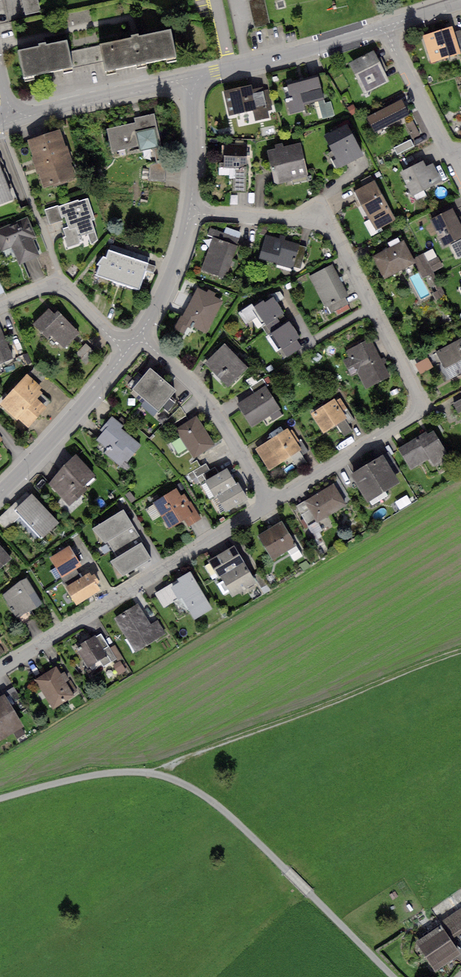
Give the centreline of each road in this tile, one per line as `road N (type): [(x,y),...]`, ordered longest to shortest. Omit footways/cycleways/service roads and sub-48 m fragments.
road 1 (residential): [(190,211),(299,219),(328,230),(343,244),(420,393),(411,417),(272,503)]
road 2 (track): [(0,799),(91,774),(173,779),(246,832),(393,976)]
road 3 (track): [(149,773),(460,651)]
road 4 (residential): [(272,503),(0,669)]
road 5 (residential): [(132,343),(153,349),(223,420),(272,503)]
road 6 (residential): [(387,26),(187,79)]
road 7 (residential): [(0,493),(132,343)]
road 8 (residential): [(187,79),(15,120)]
road 9 (residential): [(0,305),(43,286),(63,288),(132,343)]
road 10 (residential): [(454,157),(387,26)]
road 11 (residential): [(132,343),(165,293),(190,211)]
road 12 (residential): [(190,211),(187,79)]

